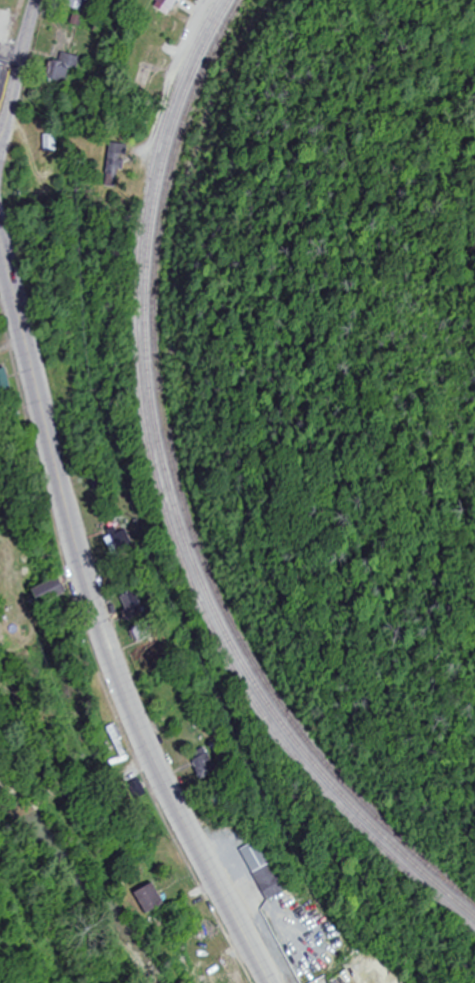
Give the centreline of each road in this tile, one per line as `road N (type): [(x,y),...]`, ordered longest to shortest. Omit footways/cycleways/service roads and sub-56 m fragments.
road 1 (primary): [(270,982),(185,825),(115,669),(3,248)]
road 2 (tertiary): [(0,160),(37,0)]

